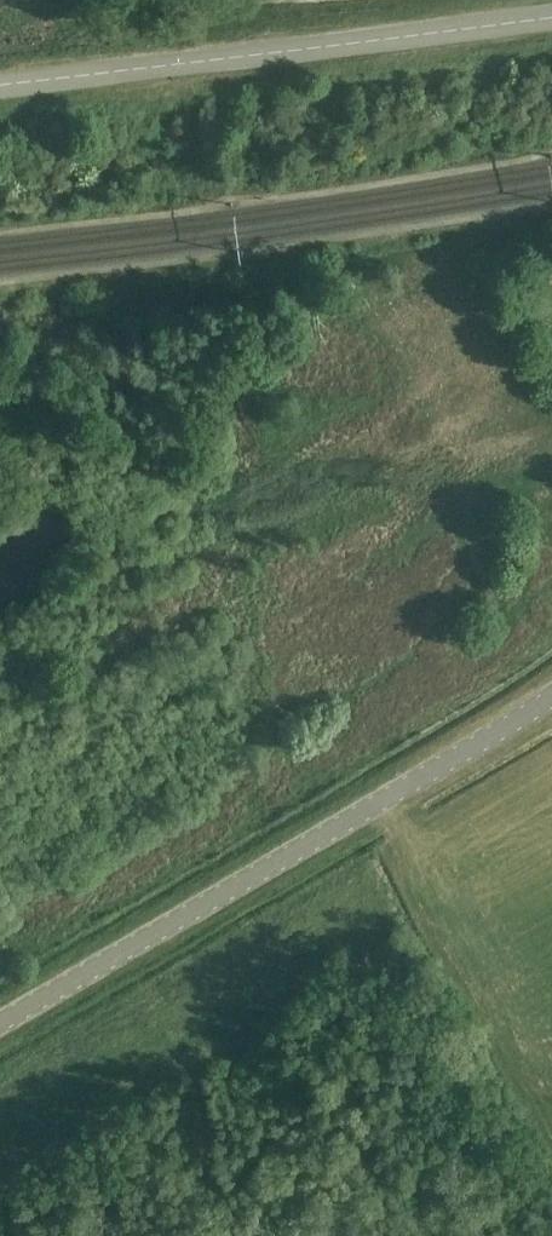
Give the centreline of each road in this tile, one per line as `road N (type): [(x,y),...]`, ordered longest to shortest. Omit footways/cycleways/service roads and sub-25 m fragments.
road 1 (unclassified): [(0,1028),(448,773),(551,703)]
road 2 (tertiary): [(0,89),(551,24)]

